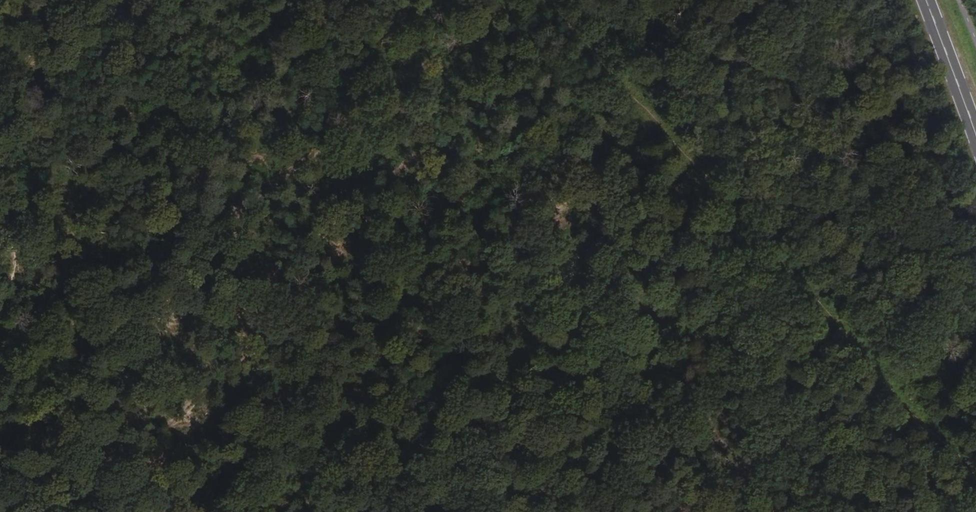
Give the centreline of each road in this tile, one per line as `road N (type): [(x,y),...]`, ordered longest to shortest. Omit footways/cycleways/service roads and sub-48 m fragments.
road 1 (track): [(975,483),(947,460),(538,0)]
road 2 (primary): [(975,138),(925,0)]

